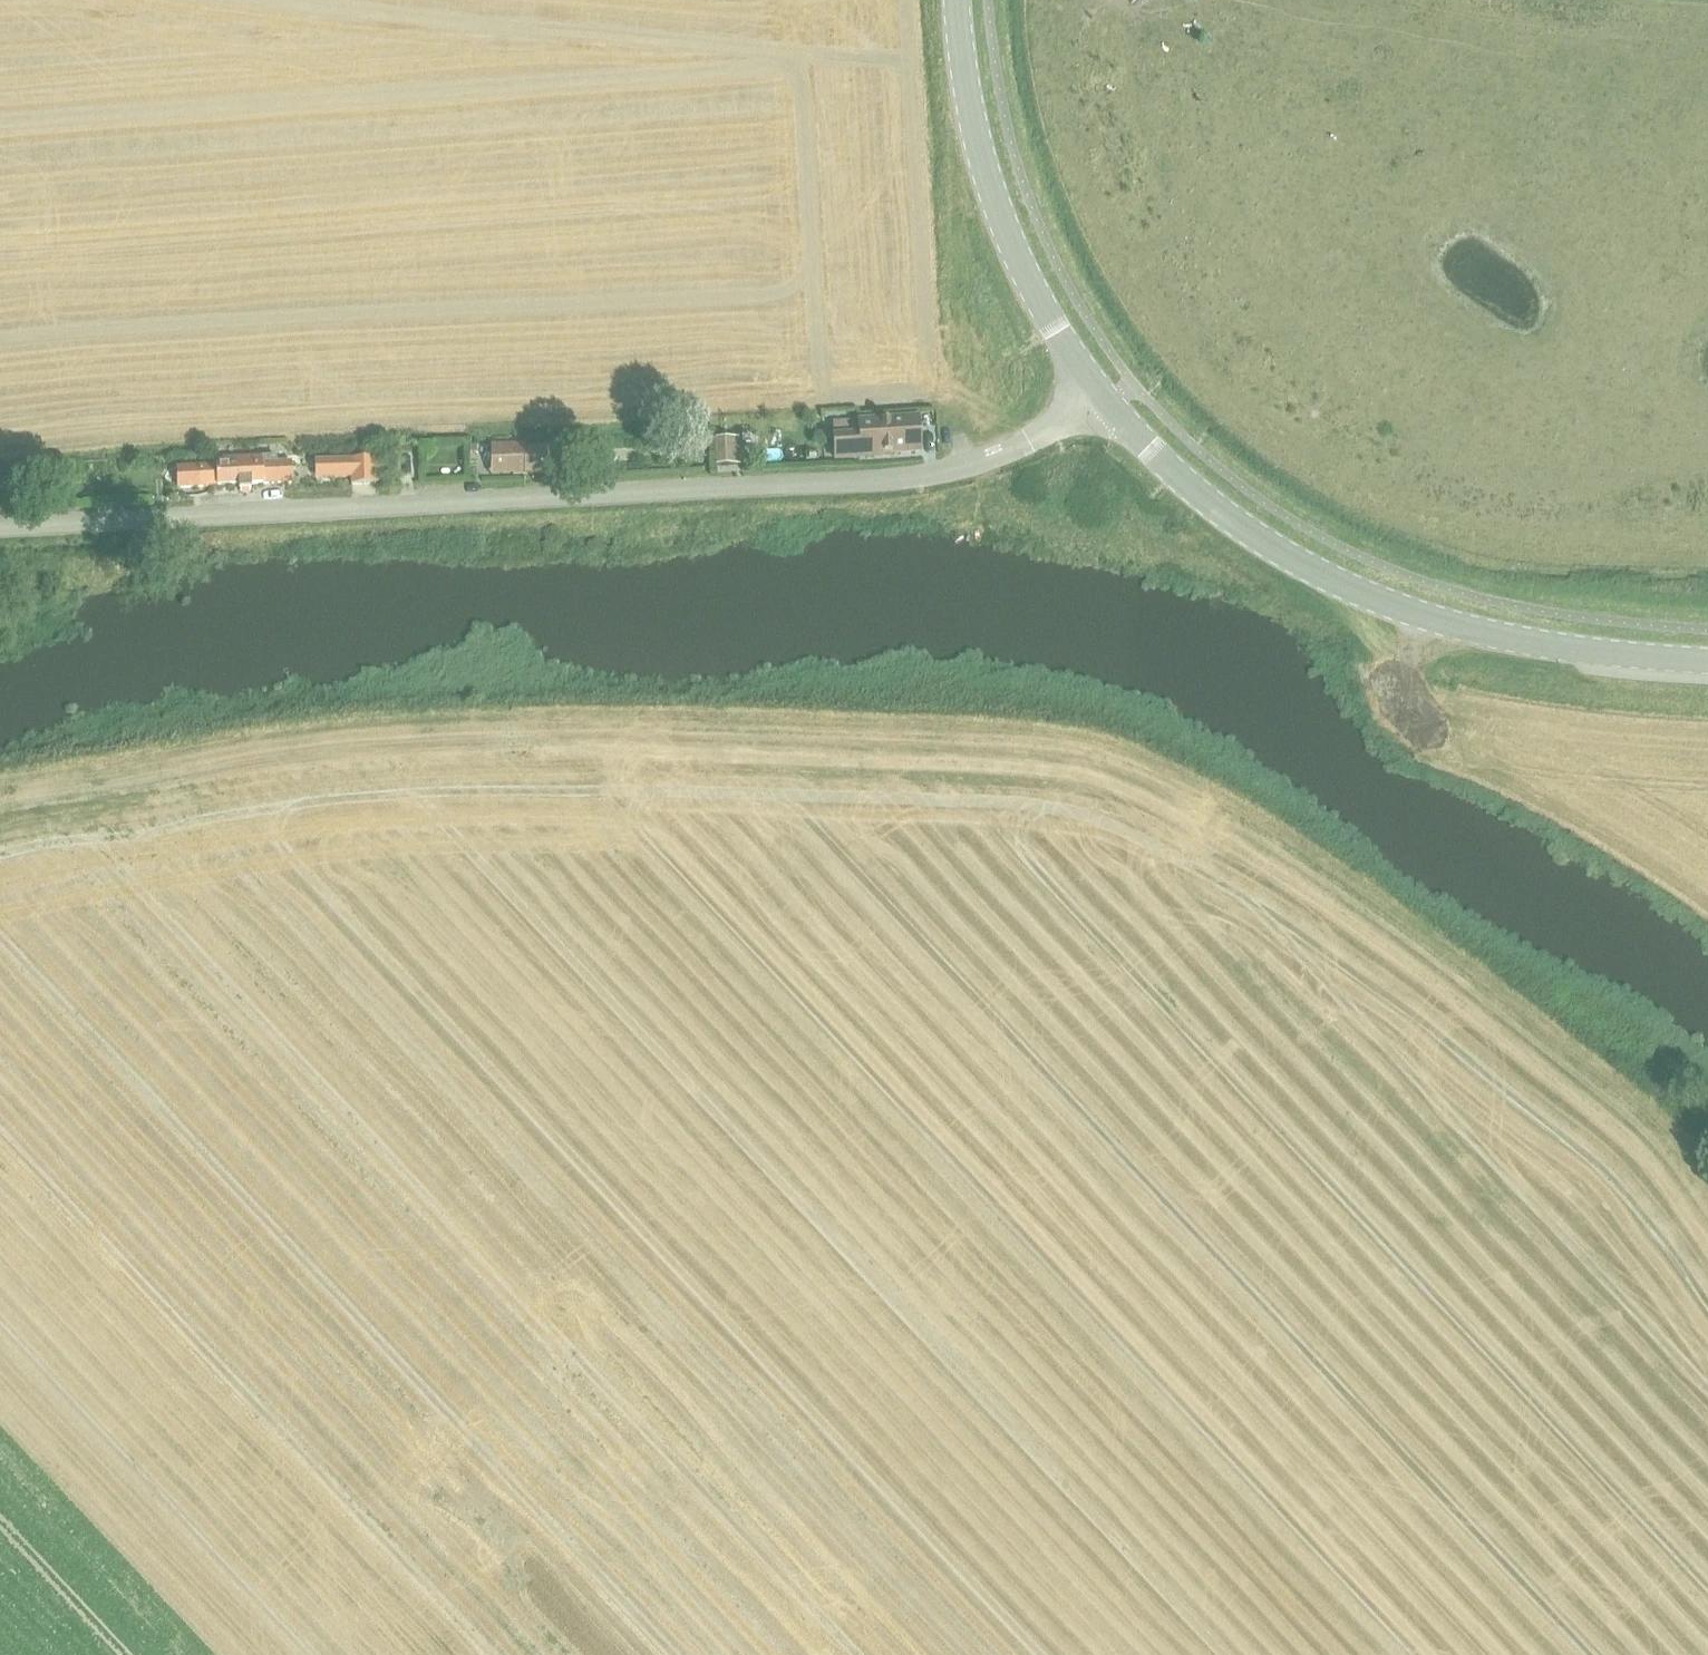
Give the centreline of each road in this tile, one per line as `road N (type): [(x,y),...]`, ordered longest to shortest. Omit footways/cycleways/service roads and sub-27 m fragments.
road 1 (unclassified): [(0,526),(900,480),(1018,448),(1106,401)]
road 2 (secondary): [(1707,661),(1485,634),(1336,583),(1211,506),(1106,401)]
road 3 (secondary): [(1106,401),(1007,237),(981,158),(955,0)]

